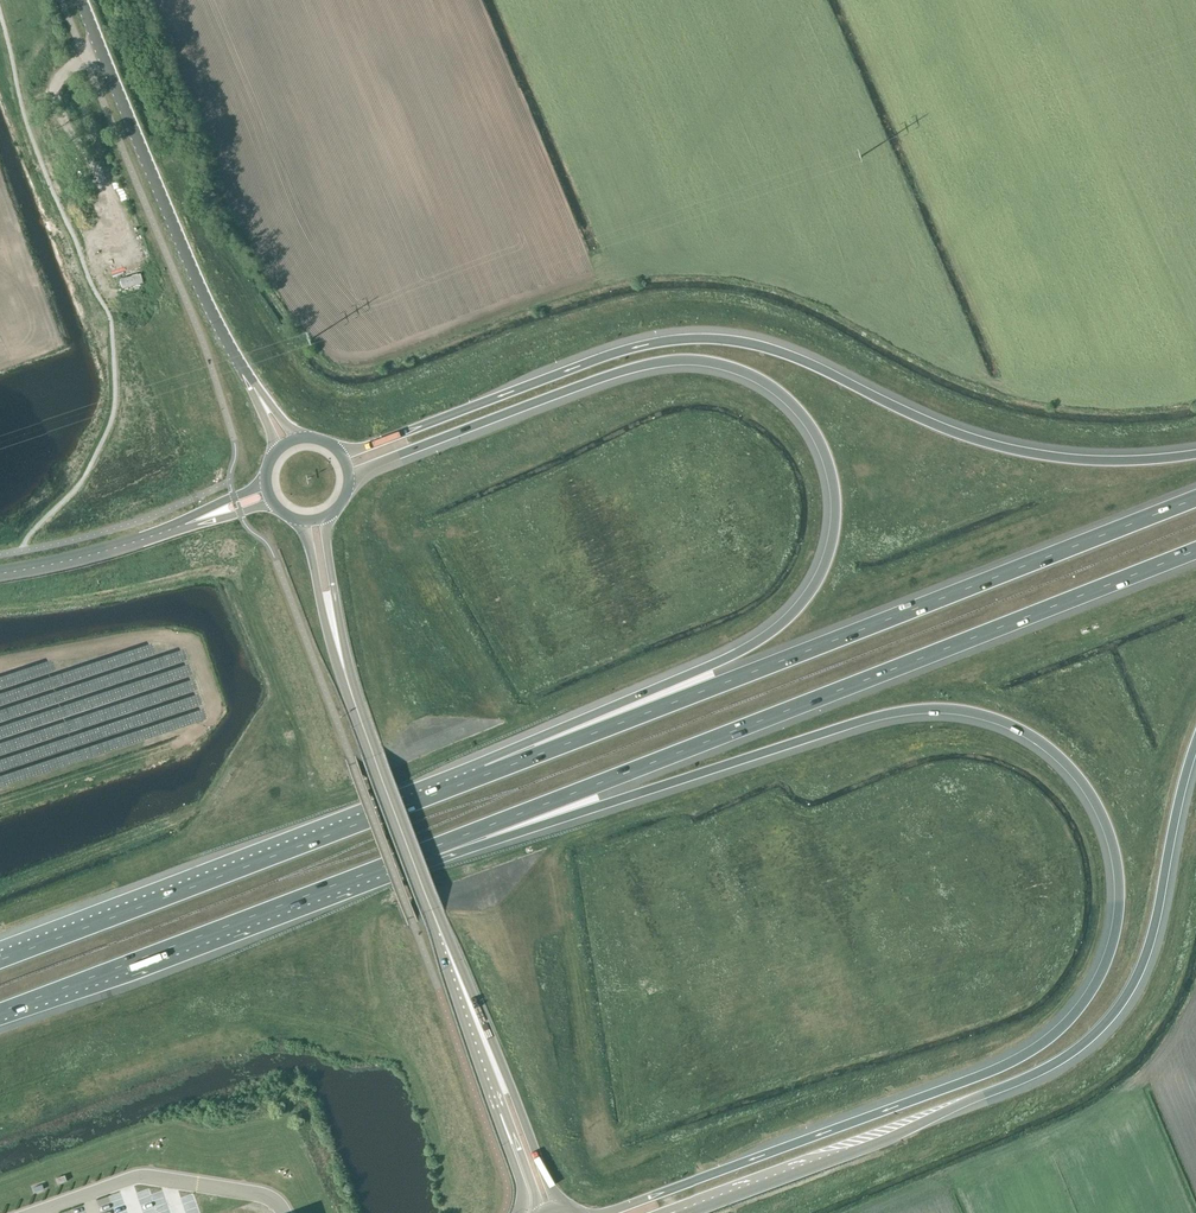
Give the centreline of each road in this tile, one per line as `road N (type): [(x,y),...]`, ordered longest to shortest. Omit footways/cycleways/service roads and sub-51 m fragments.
road 1 (motorway): [(436,846),(920,709),(966,711),(1026,732),(1079,778),(1107,823),(1121,903),(1109,956),(1090,994),(1036,1049),(605,1212)]
road 2 (motorway): [(349,481),(596,378),(690,358),(777,389),(819,439),(832,473),(835,528),(829,558),(797,609),(732,655),(487,774)]
road 3 (motorway): [(1195,454),(1091,460),(1014,449),(909,414),(802,360),(711,337),(630,347),(338,451)]
road 4 (motorway): [(436,846),(1195,549)]
road 5 (motorway): [(1195,497),(487,774)]
road 6 (motorway): [(688,1212),(902,1133),(1049,1066),(1098,1030),(1146,953),(1195,742)]
road 7 (motorway): [(487,774),(0,960)]
road 8 (motorway): [(0,1012),(436,846)]
road 9 (tertiary): [(260,397),(187,258),(81,0)]
road 10 (secondary): [(556,1206),(436,921)]
road 11 (secondary): [(436,921),(344,669)]
road 12 (secondary): [(436,921),(504,1115)]
road 13 (unclassified): [(196,523),(0,575)]
road 14 (secondary): [(297,519),(344,669)]
road 15 (secondary): [(344,669),(329,515)]

